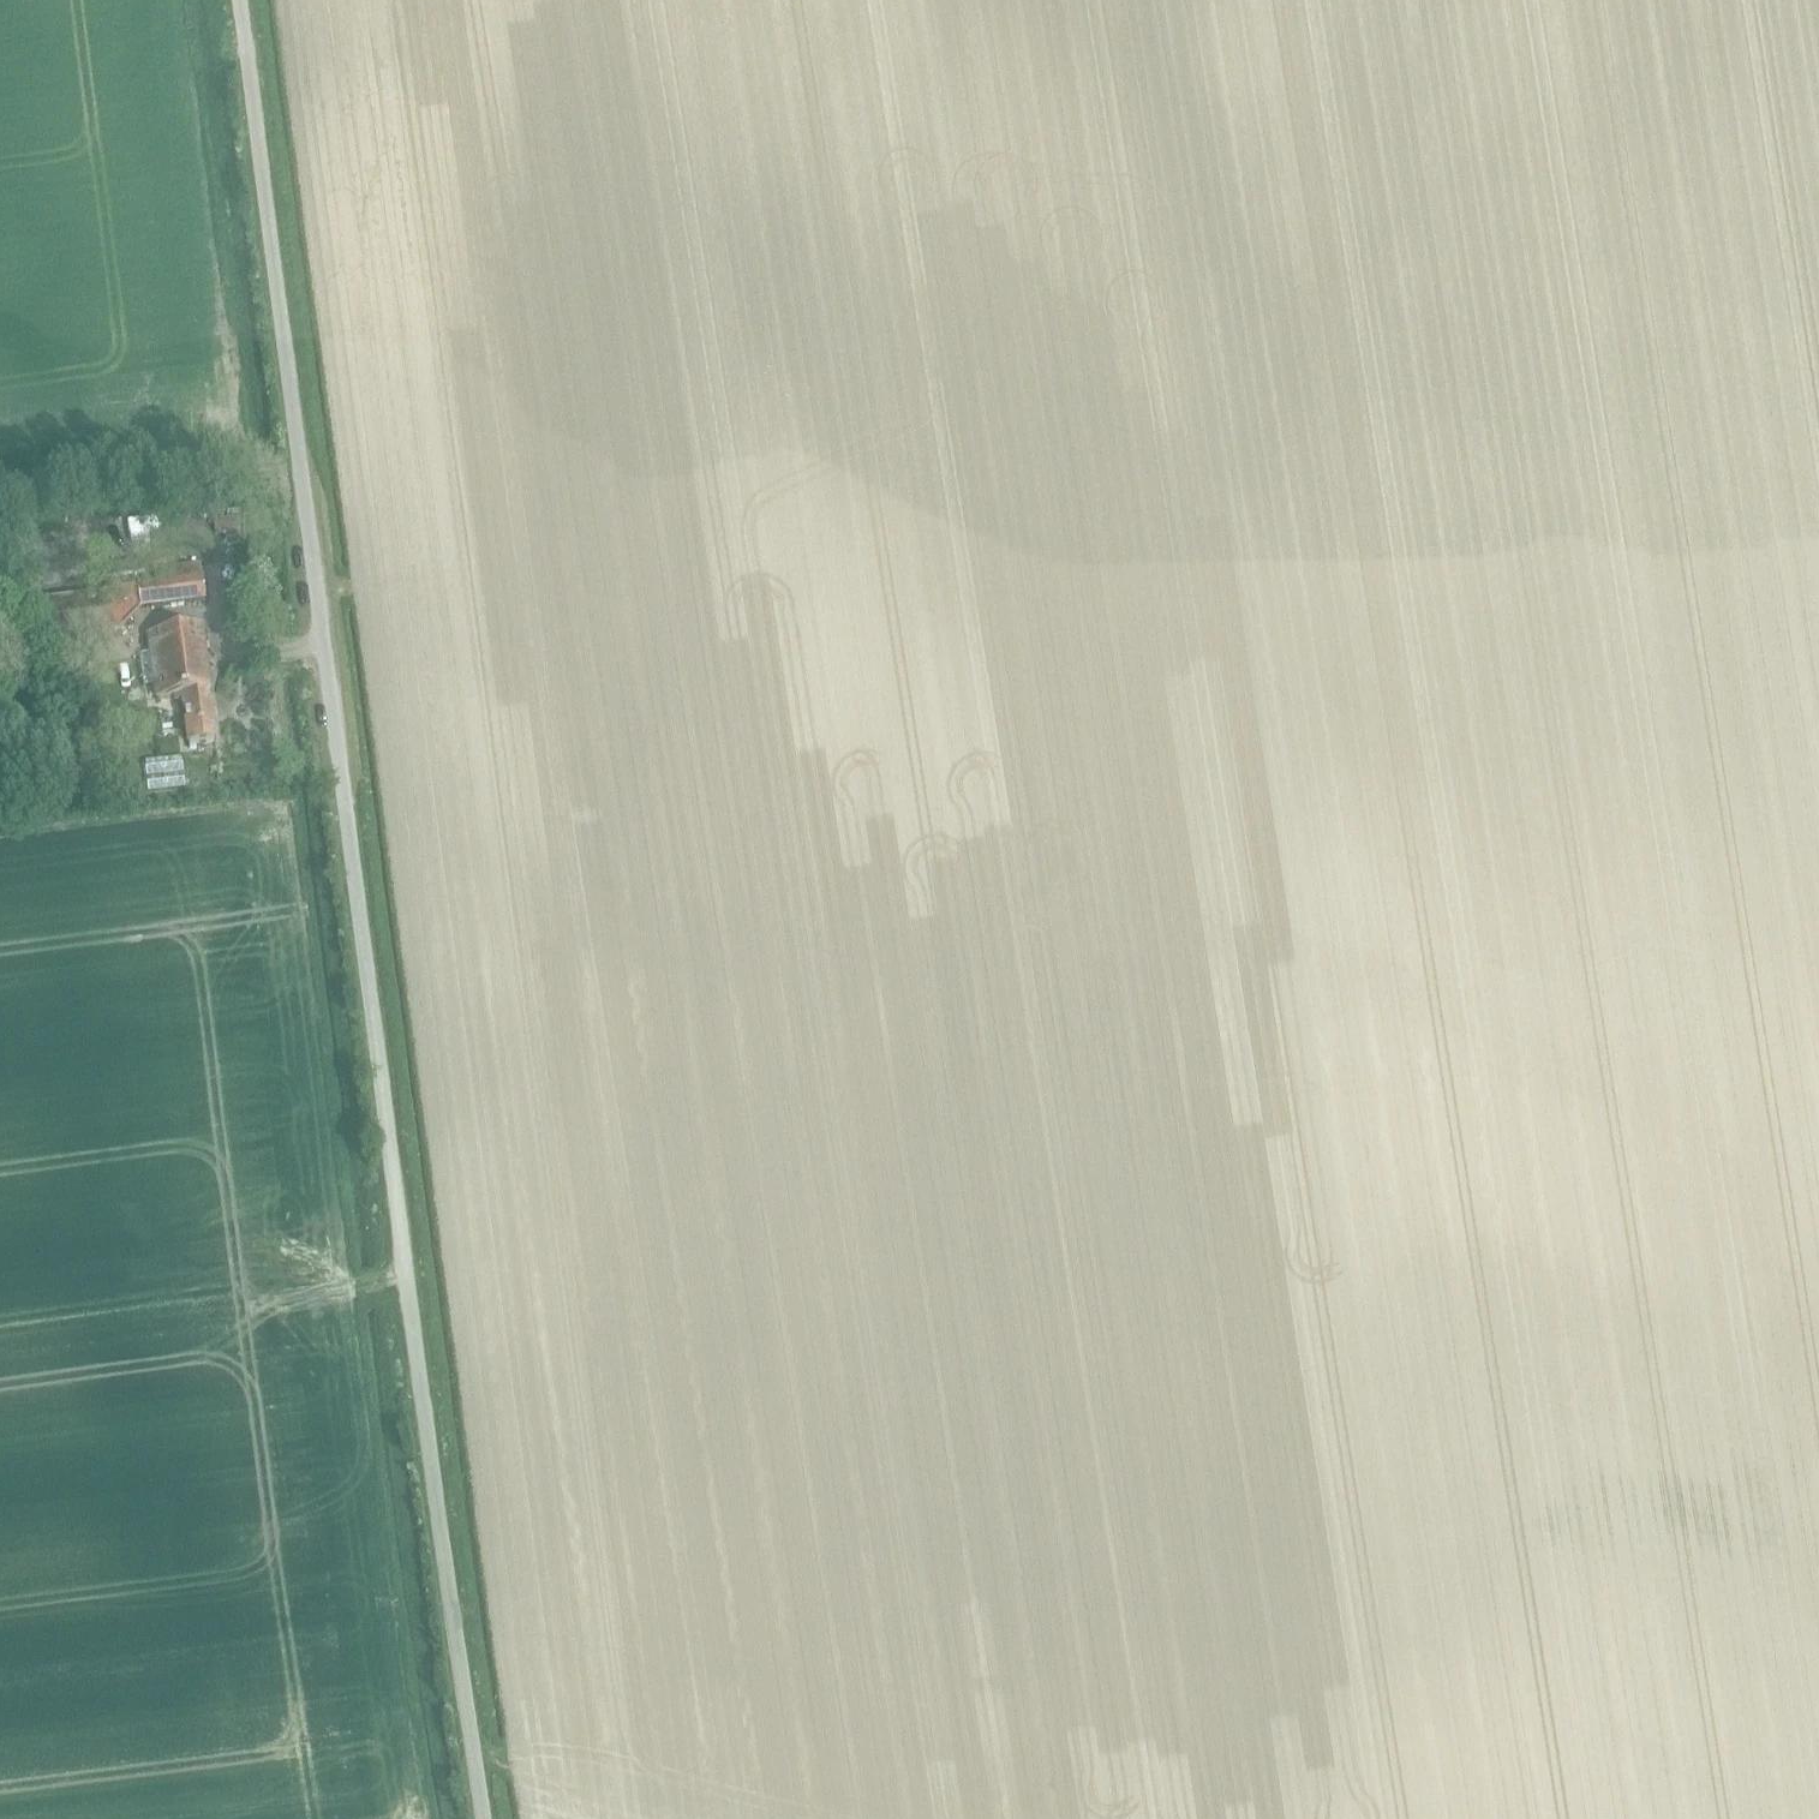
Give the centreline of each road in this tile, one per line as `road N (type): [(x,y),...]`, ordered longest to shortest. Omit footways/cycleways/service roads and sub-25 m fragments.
road 1 (unclassified): [(482,1818),(239,0)]

